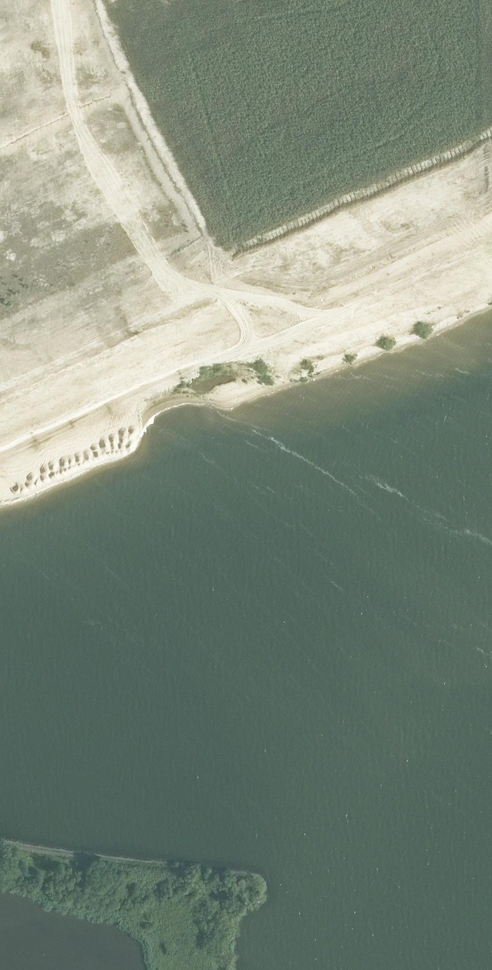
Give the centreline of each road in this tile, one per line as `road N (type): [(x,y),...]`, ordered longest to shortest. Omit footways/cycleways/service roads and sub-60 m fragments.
road 1 (residential): [(103,0),(251,304),(491,199)]

